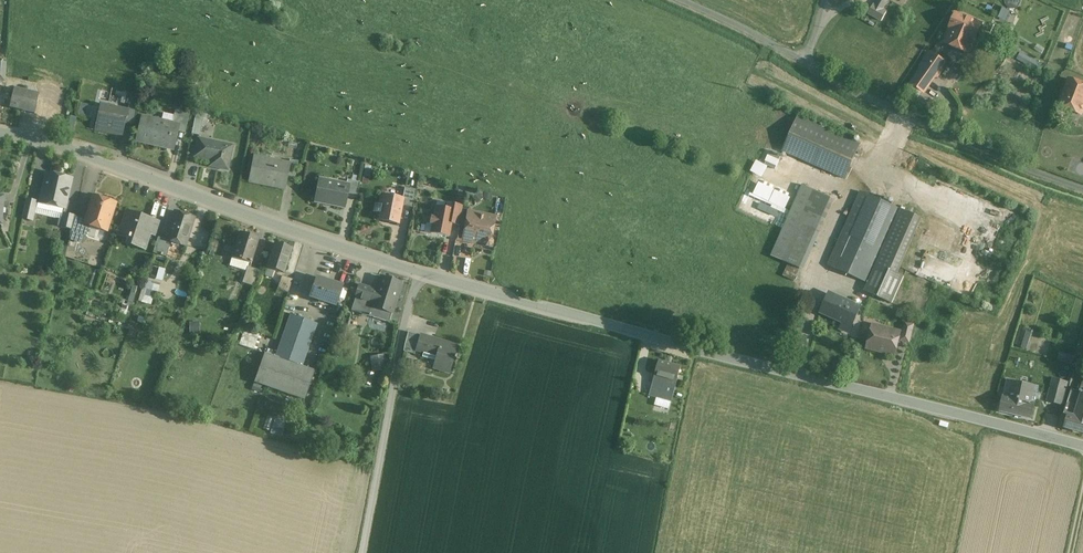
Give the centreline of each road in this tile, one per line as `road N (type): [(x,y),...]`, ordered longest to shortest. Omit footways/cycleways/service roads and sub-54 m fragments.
road 1 (tertiary): [(0,134),(102,159),(417,274),(1082,447)]
road 2 (unclassified): [(1082,188),(912,119),(806,61)]
road 3 (unclassified): [(806,61),(683,0)]

